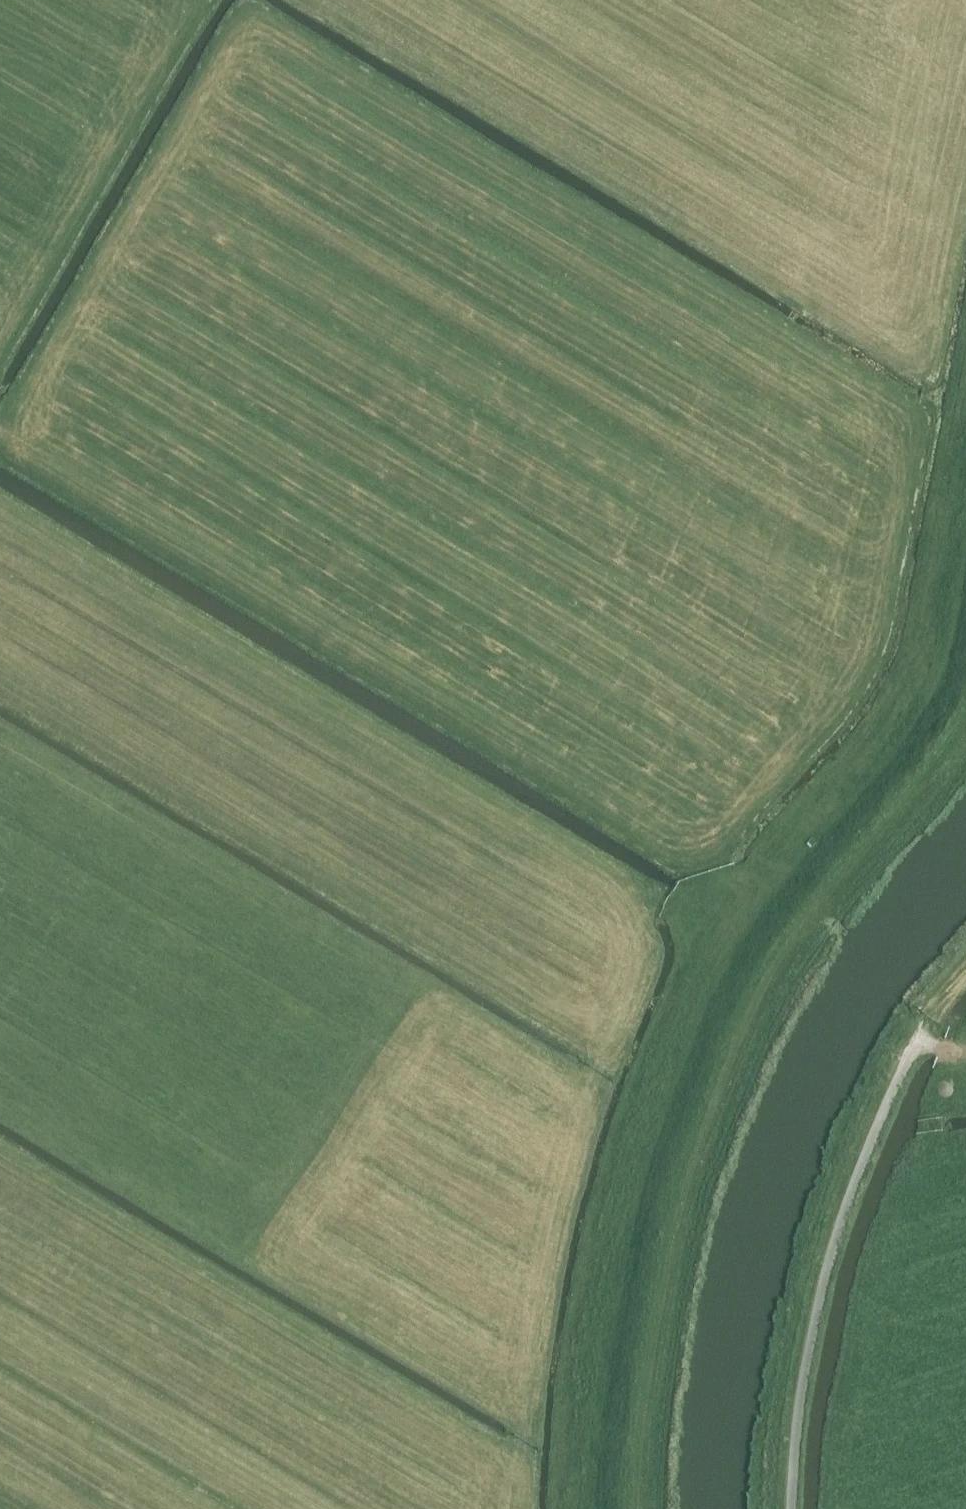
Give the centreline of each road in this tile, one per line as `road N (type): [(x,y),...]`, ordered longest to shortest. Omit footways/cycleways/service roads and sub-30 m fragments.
road 1 (track): [(724,892),(689,849),(0,434)]
road 2 (track): [(792,1508),(800,1408),(828,1267),(914,1048)]

